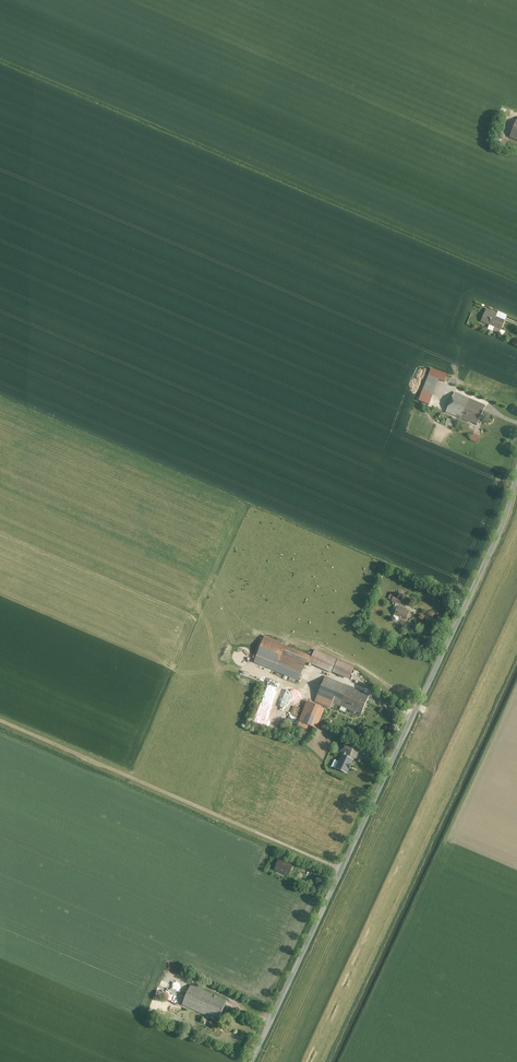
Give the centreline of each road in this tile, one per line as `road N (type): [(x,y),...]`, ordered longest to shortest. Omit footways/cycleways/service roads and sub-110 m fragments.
road 1 (tertiary): [(516,476),(470,598),(252,1061)]
road 2 (track): [(0,720),(342,870)]

